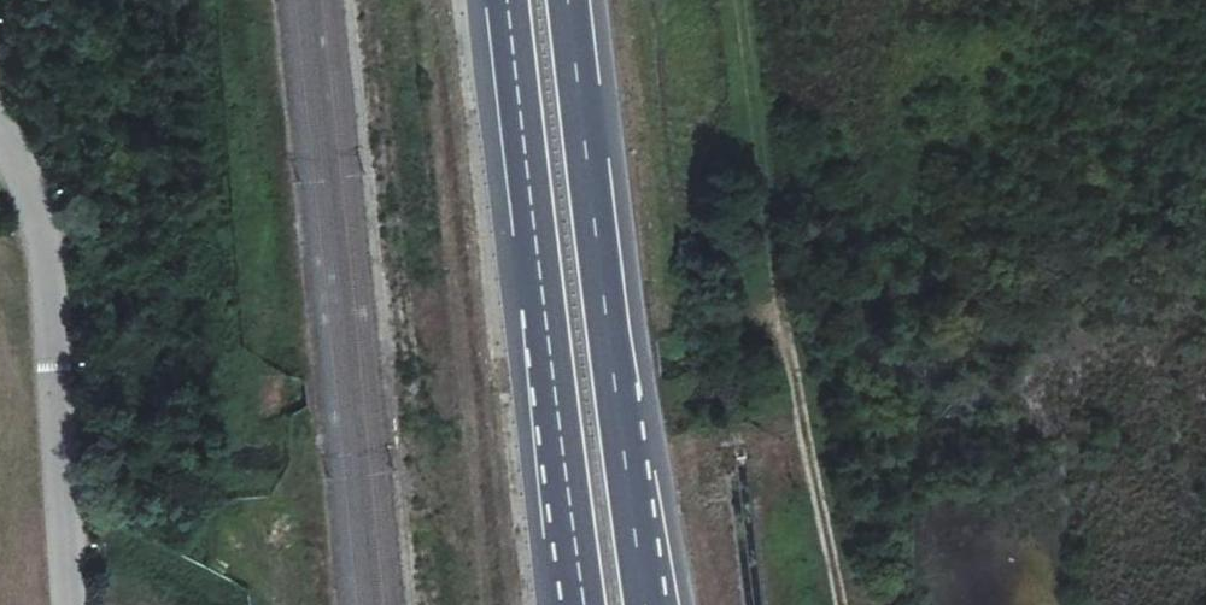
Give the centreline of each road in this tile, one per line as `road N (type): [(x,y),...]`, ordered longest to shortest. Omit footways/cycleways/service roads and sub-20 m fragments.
road 1 (track): [(840,604),(732,0)]
road 2 (motorway): [(506,0),(584,604)]
road 3 (motorway): [(645,604),(570,0)]

